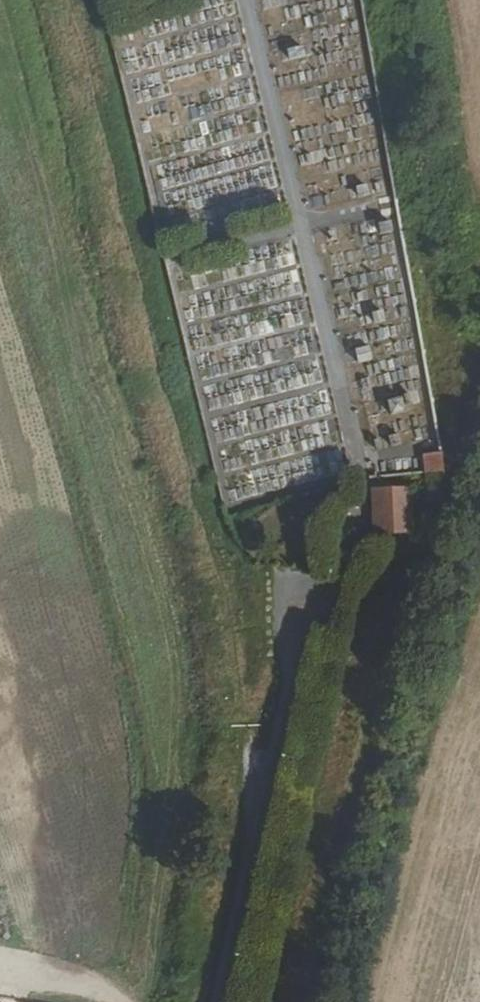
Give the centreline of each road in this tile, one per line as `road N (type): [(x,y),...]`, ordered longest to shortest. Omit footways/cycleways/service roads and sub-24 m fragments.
road 1 (track): [(264,807),(220,575),(160,374),(70,0)]
road 2 (track): [(479,383),(403,613),(302,1001)]
road 3 (unclassified): [(216,1001),(289,692),(288,578)]

